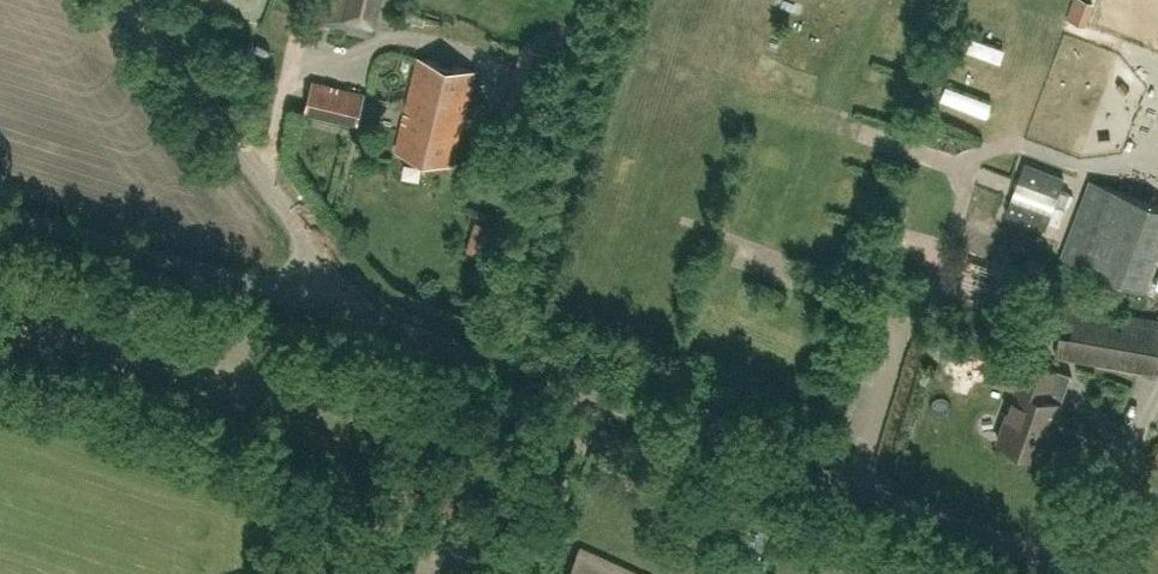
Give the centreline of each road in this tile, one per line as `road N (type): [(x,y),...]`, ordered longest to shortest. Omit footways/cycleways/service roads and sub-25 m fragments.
road 1 (unclassified): [(1092,573),(320,306)]
road 2 (unclassified): [(320,306),(315,257),(302,228),(122,0)]
road 3 (unclassified): [(320,306),(0,209)]

